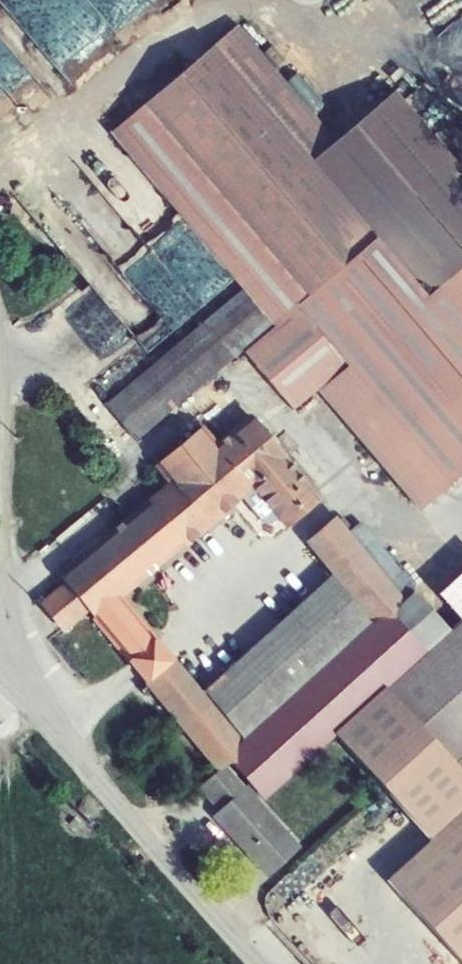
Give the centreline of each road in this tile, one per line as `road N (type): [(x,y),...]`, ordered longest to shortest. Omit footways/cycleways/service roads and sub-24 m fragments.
road 1 (tertiary): [(0,673),(259,963)]

